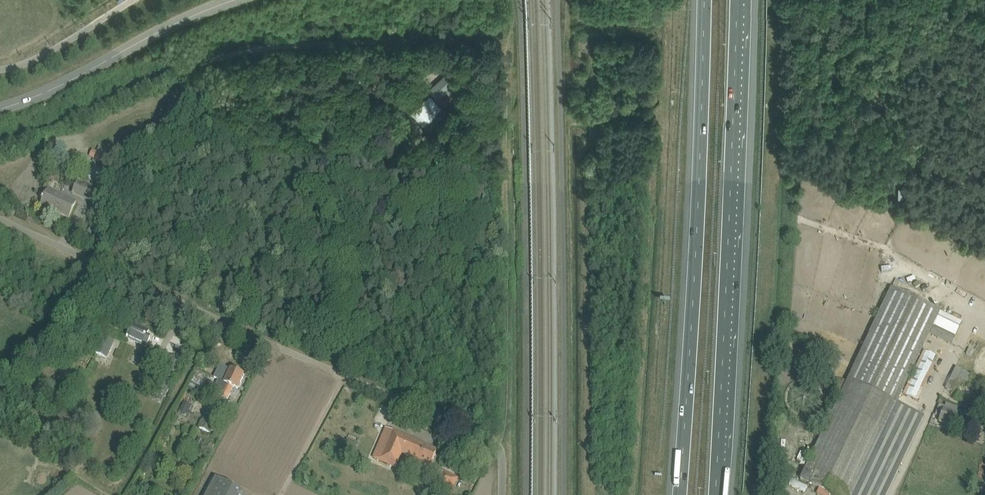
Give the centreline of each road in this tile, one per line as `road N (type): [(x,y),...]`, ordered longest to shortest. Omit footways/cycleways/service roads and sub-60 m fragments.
road 1 (unclassified): [(505,494),(500,436),(0,211)]
road 2 (motorway): [(705,0),(679,494)]
road 3 (motorway): [(715,494),(738,0)]
road 4 (unclassified): [(0,108),(233,0)]
road 5 (track): [(796,33),(984,26)]
road 6 (track): [(0,71),(21,68),(132,0)]

